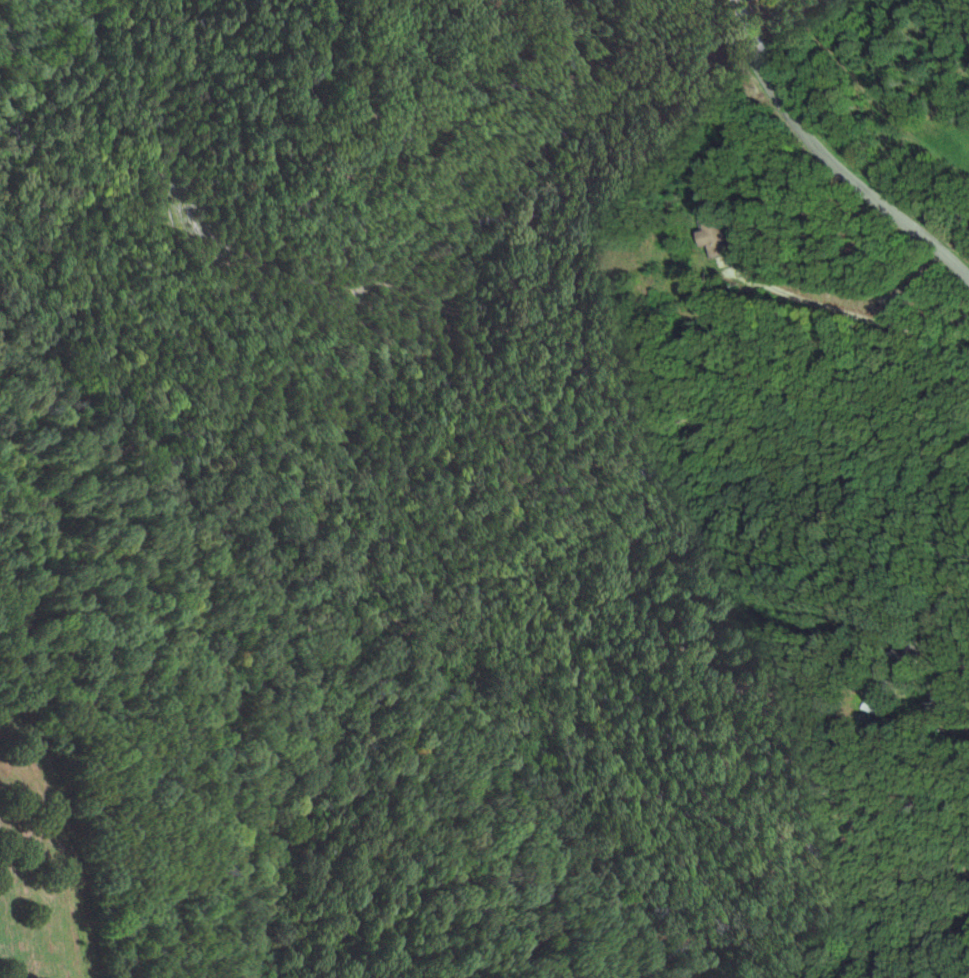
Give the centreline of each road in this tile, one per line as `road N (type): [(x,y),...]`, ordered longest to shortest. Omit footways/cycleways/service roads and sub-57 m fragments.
road 1 (residential): [(968,288),(815,149),(765,76),(730,0)]

